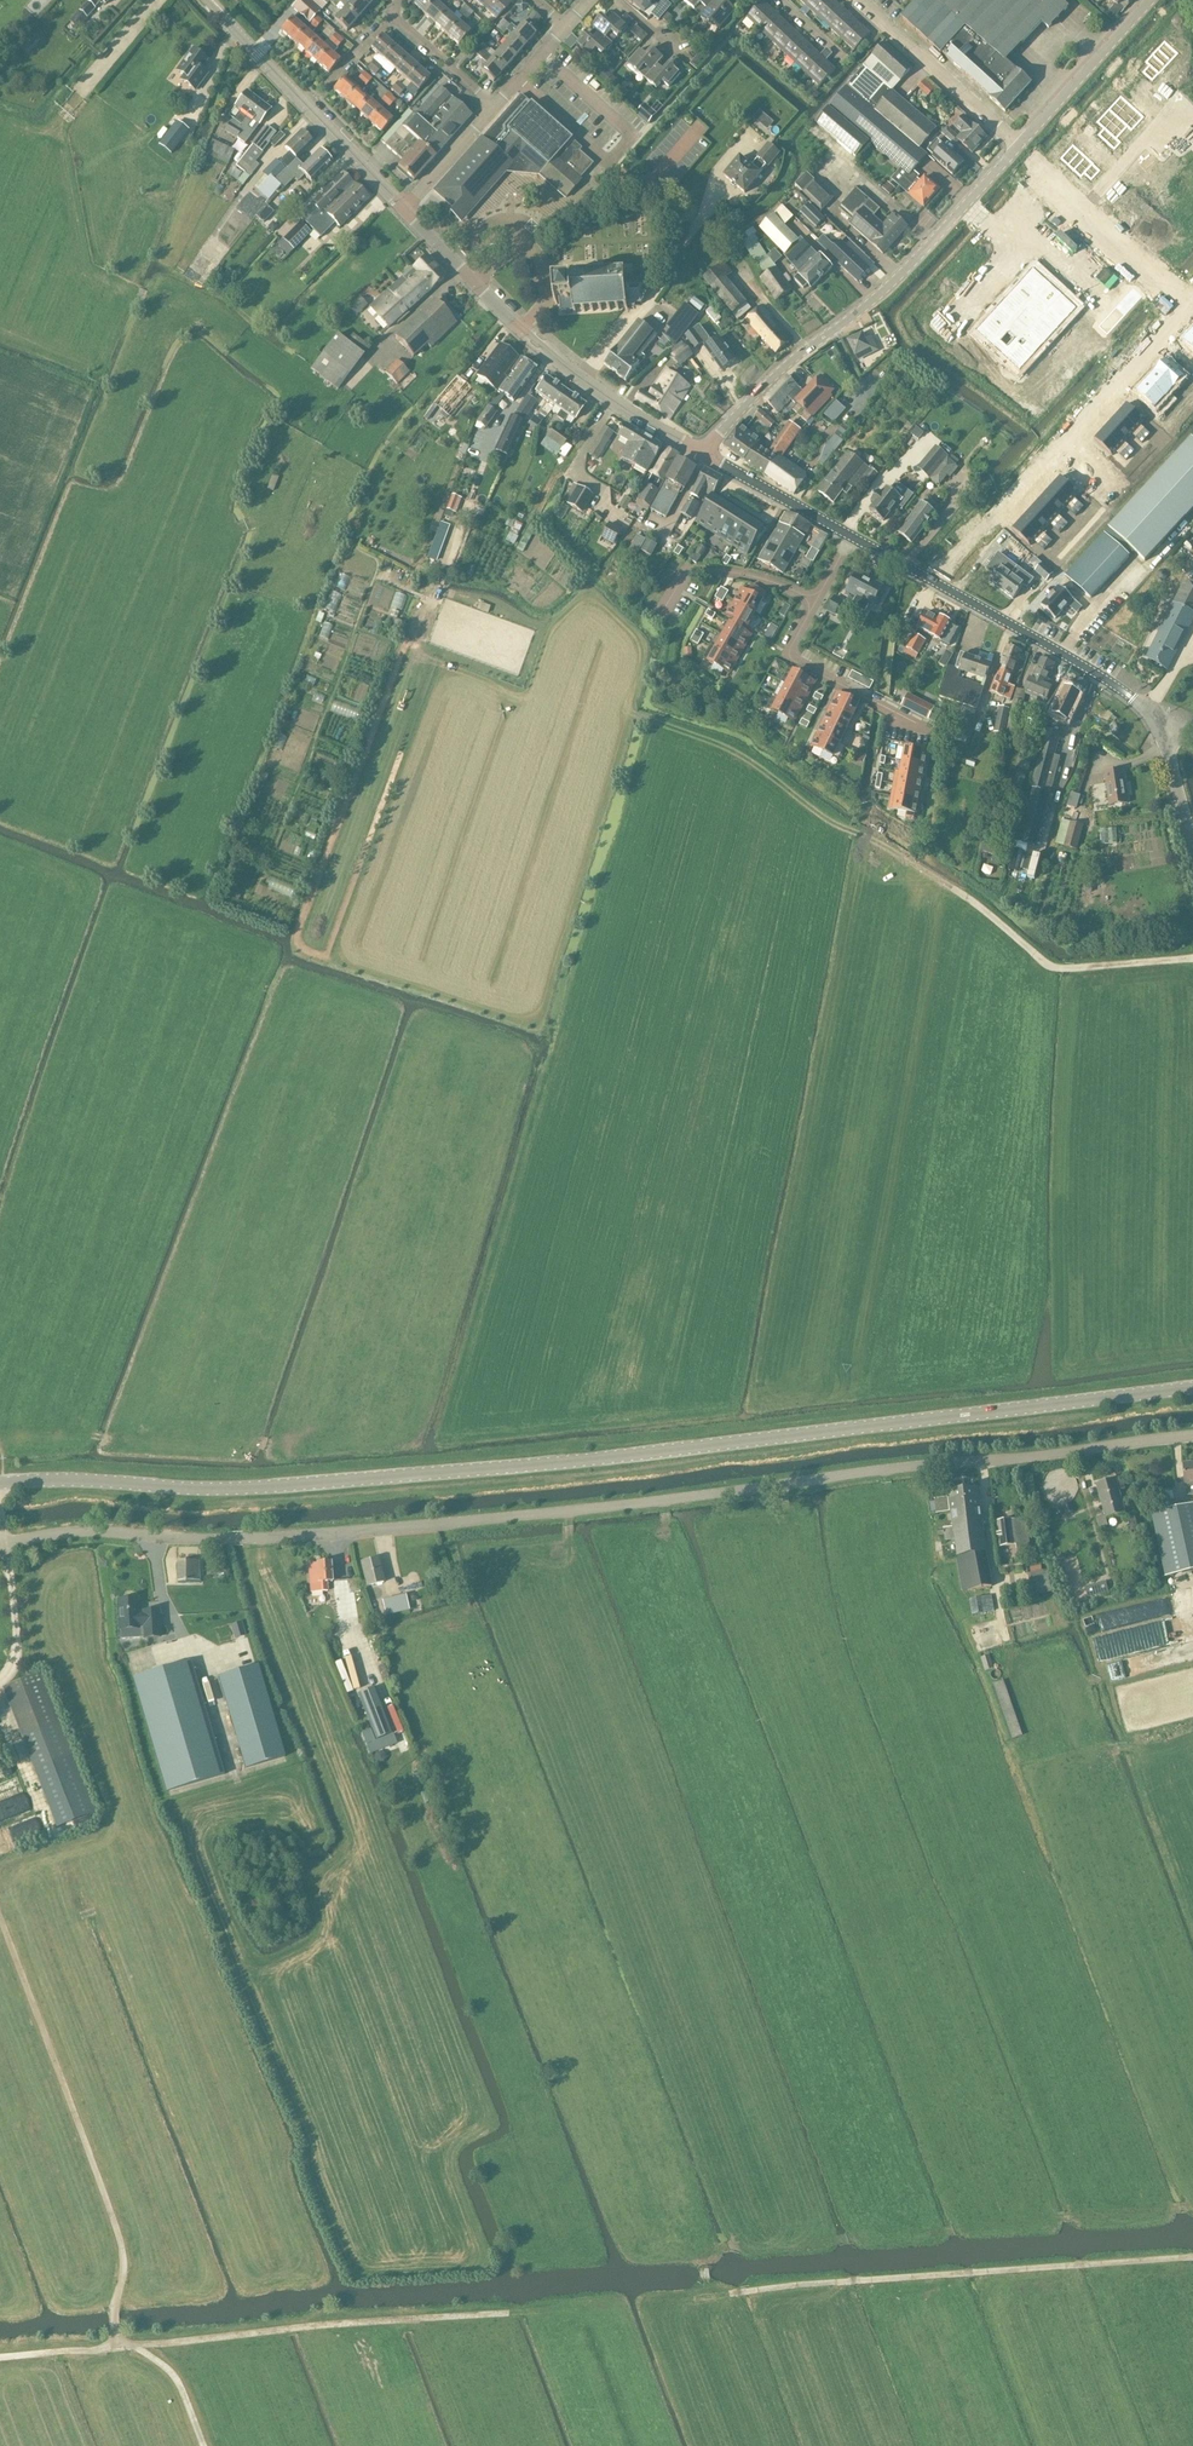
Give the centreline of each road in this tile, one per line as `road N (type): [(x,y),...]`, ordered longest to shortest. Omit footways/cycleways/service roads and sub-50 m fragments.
road 1 (unclassified): [(0,1544),(88,1530),(204,1539),(331,1534),(1192,1436)]
road 2 (tertiary): [(1192,1388),(310,1483),(211,1489),(0,1482)]
road 3 (track): [(708,2287),(744,2291),(1192,2259)]
road 4 (track): [(0,1917),(121,2244),(118,2342)]
road 5 (unclassified): [(704,454),(785,368),(900,276),(1020,146)]
road 6 (track): [(148,2337),(542,2307)]
road 7 (unclassified): [(704,454),(581,381),(505,315),(405,210)]
road 8 (residential): [(935,583),(1189,303)]
road 9 (unclassified): [(405,210),(205,0)]
road 10 (unclassified): [(1163,730),(1100,675),(935,583)]
road 11 (track): [(505,315),(414,421),(356,538)]
road 12 (track): [(1192,959),(1051,968),(953,890)]
road 13 (residential): [(1020,146),(1189,303)]
road 14 (residential): [(816,600),(790,655),(929,729)]
road 15 (residential): [(1020,146),(861,0)]
road 16 (unclassified): [(1020,146),(1151,0)]
road 17 (residential): [(816,600),(745,574),(695,570),(659,618)]
road 18 (unclassified): [(852,536),(704,454)]
road 19 (track): [(118,2342),(148,2337),(172,2359),(212,2445)]
road 20 (residential): [(405,210),(495,107)]
road 21 (residential): [(495,107),(394,15)]
road 22 (track): [(1192,2200),(1061,2210)]
road 23 (track): [(118,2342),(0,2357)]

